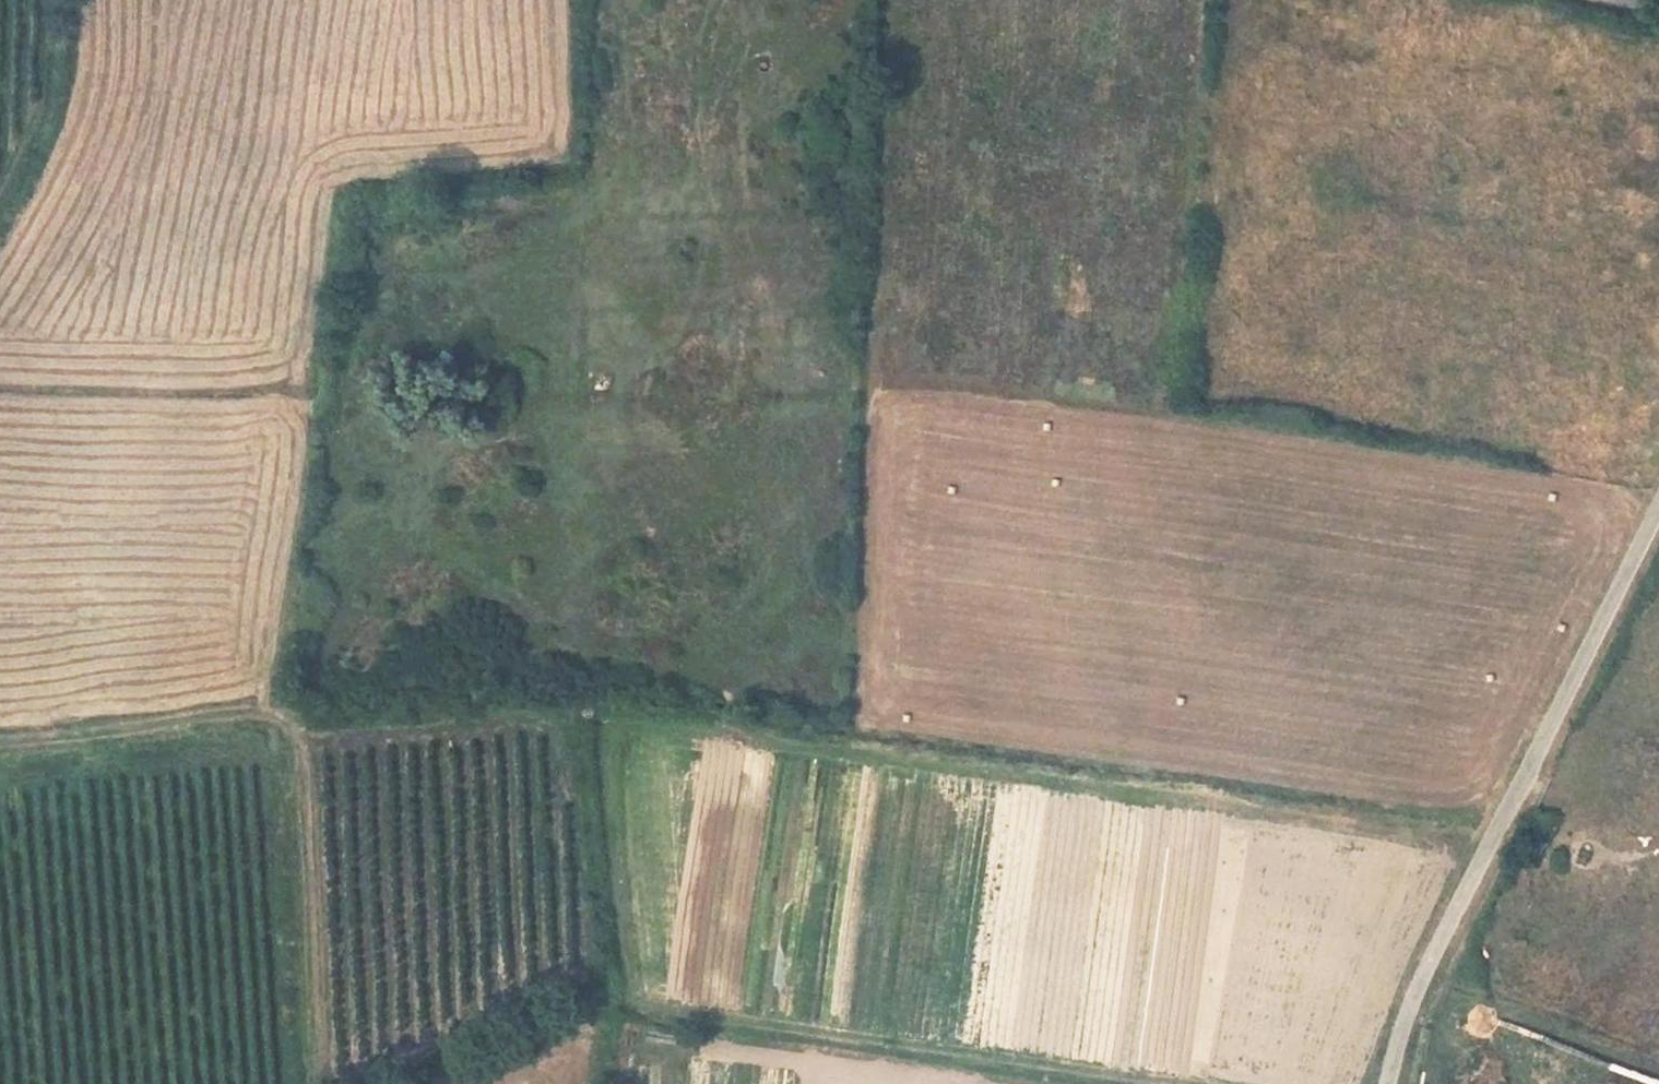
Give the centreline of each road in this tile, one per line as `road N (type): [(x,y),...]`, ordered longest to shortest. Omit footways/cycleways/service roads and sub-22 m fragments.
road 1 (track): [(0,741),(268,719),(284,731),(296,759),(314,1083)]
road 2 (unclassified): [(1658,504),(1416,985),(1386,1083)]

